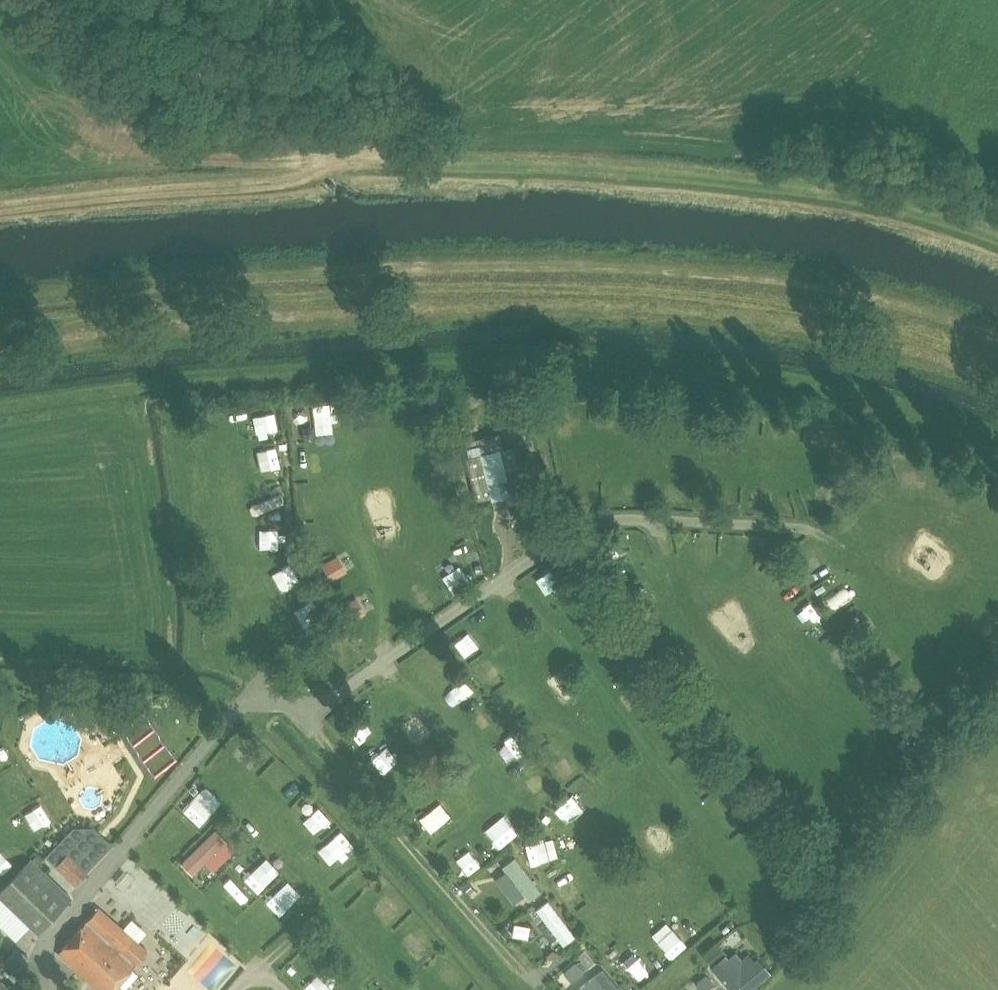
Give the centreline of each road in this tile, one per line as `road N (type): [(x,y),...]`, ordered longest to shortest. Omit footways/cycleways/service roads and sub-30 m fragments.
road 1 (track): [(0,202),(173,181),(274,183),(323,166),(507,165),(858,196),(997,238)]

